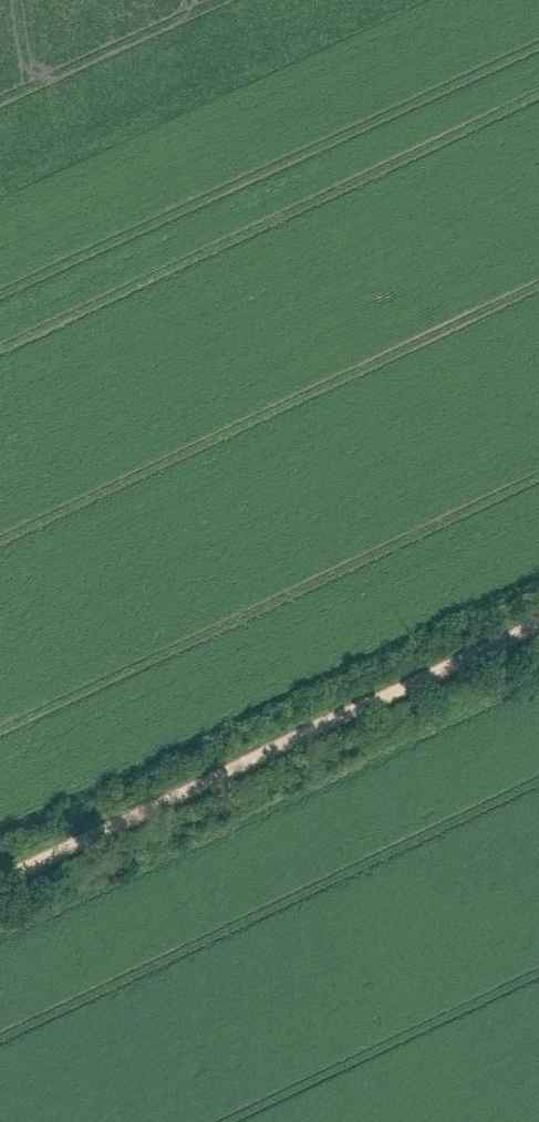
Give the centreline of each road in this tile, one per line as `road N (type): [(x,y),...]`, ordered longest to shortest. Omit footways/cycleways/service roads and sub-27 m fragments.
road 1 (track): [(538,628),(0,882)]

